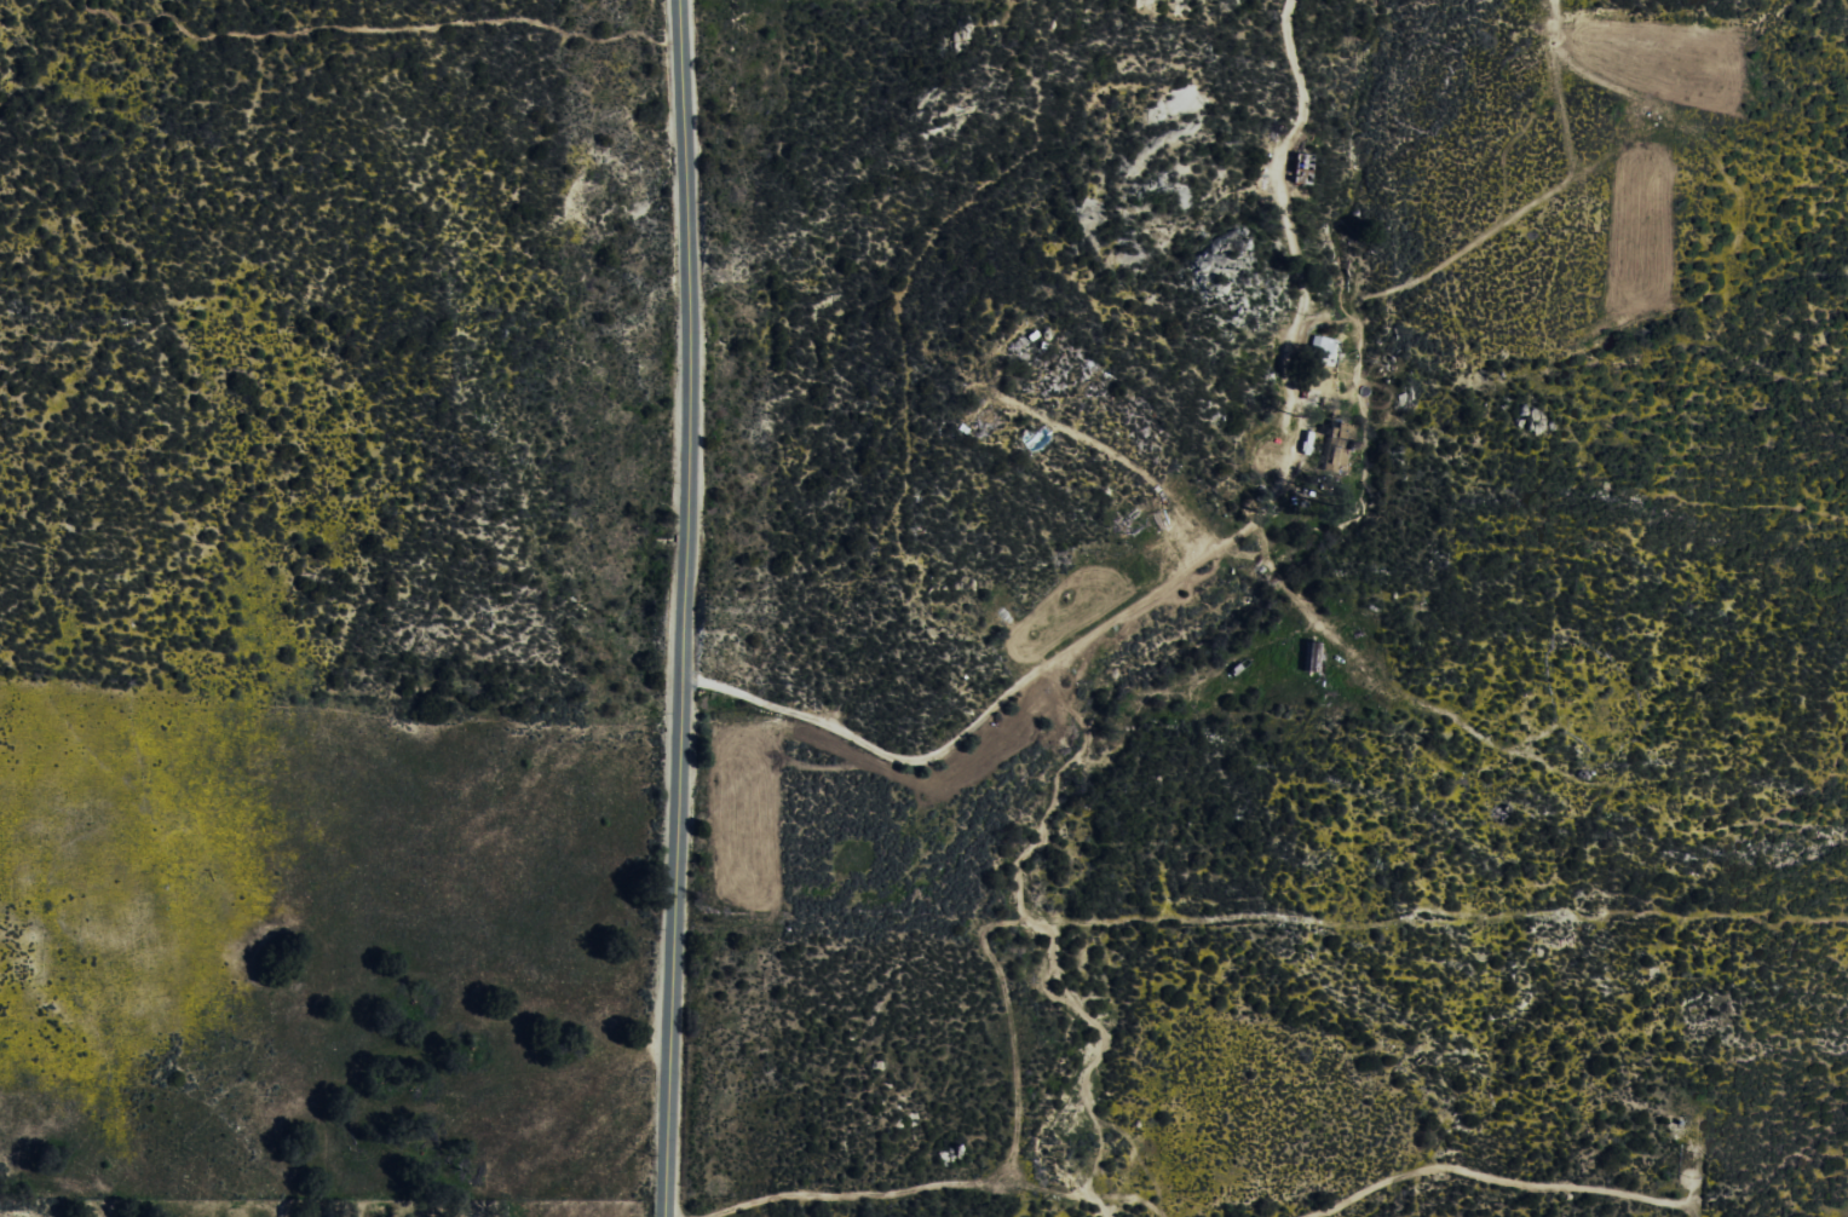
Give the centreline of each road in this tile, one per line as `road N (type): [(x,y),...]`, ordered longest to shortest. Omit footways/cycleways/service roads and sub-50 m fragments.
road 1 (tertiary): [(655,1216),(663,0)]

